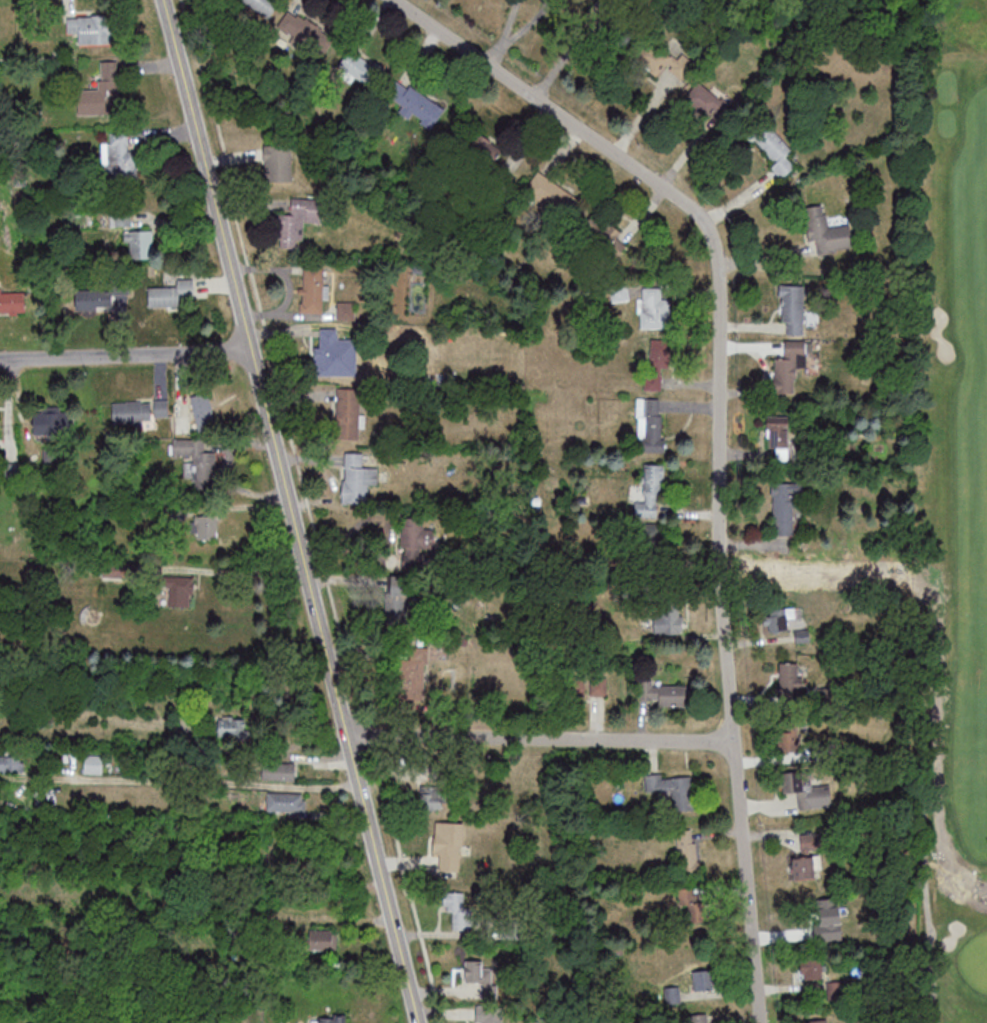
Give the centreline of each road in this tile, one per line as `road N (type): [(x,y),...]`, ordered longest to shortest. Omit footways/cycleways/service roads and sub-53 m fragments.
road 1 (residential): [(762,1022),(720,562),(715,240),(705,215),(667,182),(398,0)]
road 2 (tertiary): [(419,1022),(164,0)]
road 3 (residential): [(731,742),(347,728)]
road 4 (residential): [(362,789),(0,777)]
road 5 (residential): [(254,351),(0,359)]

